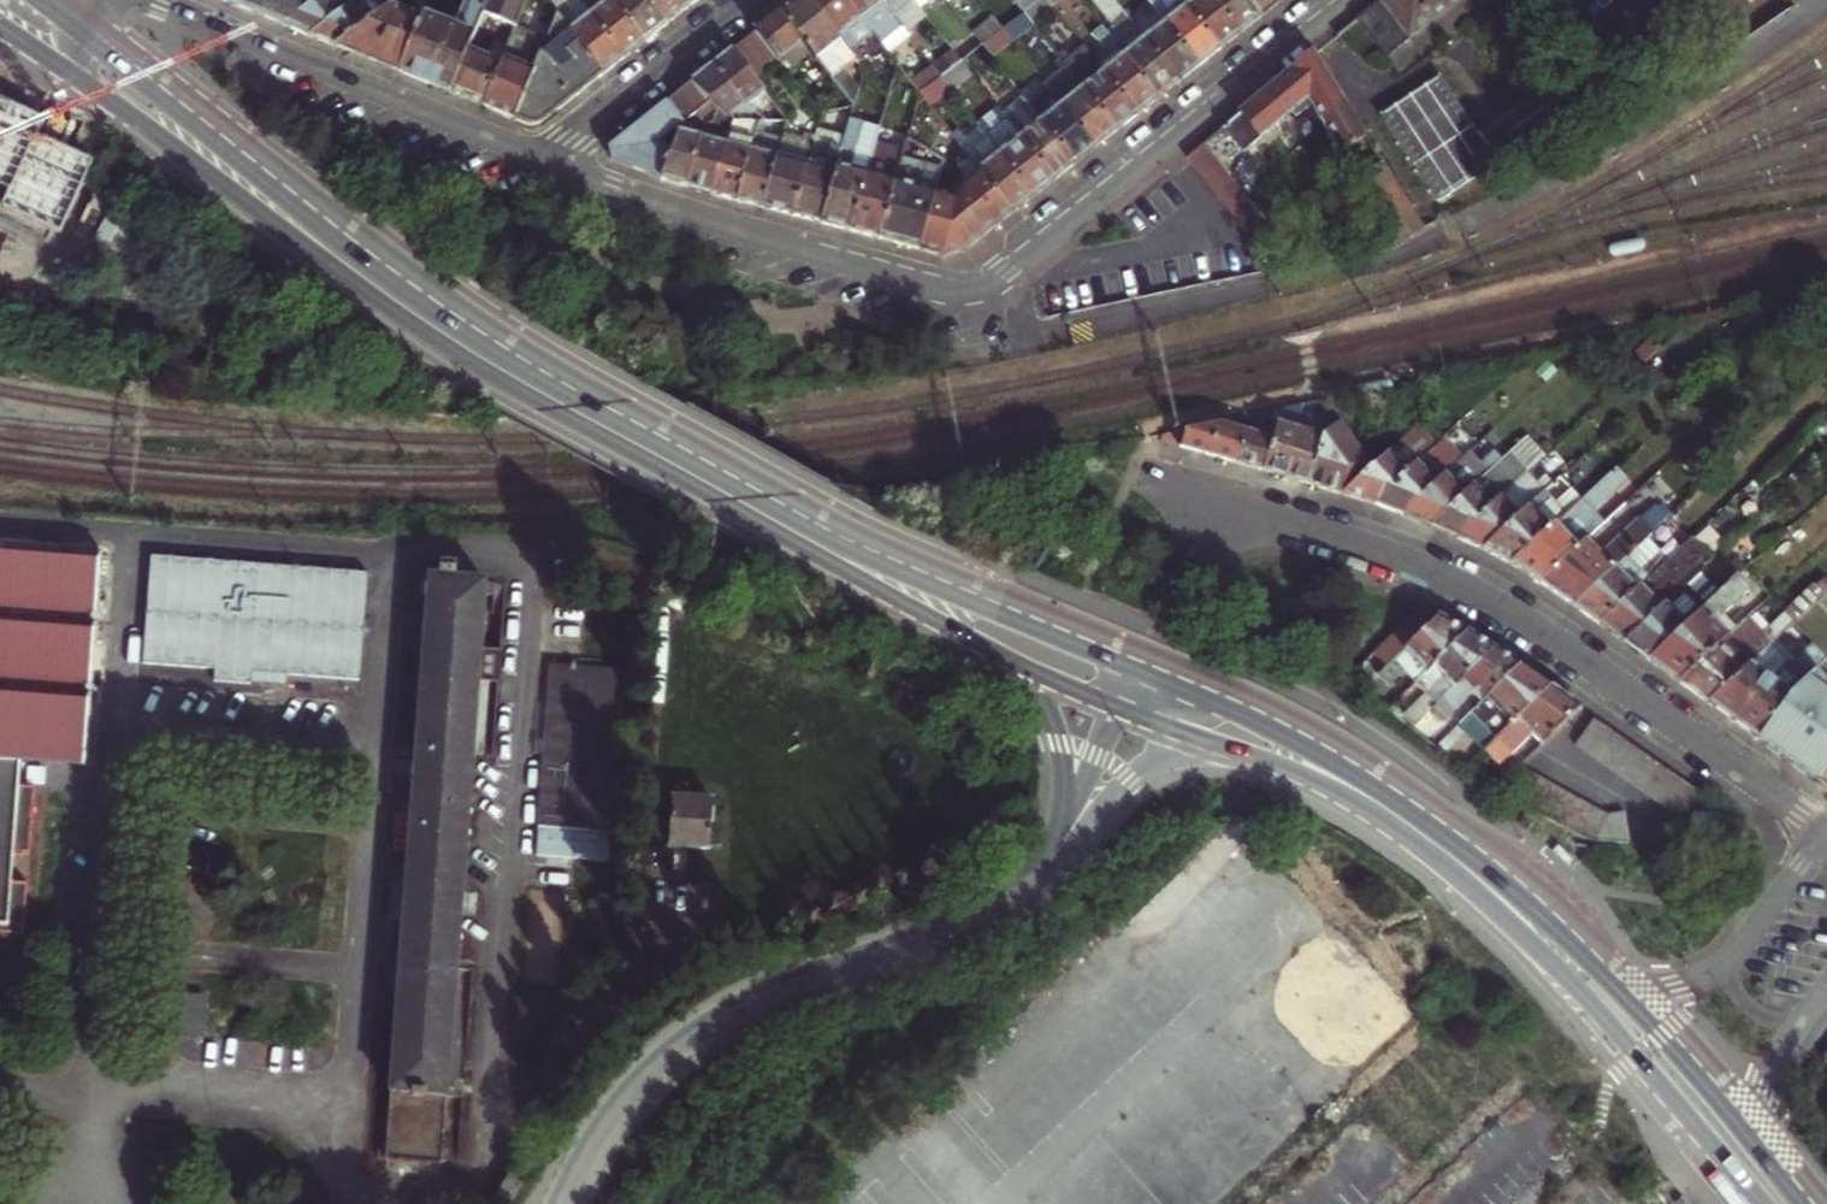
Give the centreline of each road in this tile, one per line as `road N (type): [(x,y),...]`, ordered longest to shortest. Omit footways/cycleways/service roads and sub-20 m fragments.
road 1 (tertiary): [(1347,0),(976,292),(949,293),(817,256),(546,163)]
road 2 (residential): [(1152,481),(1456,584),(1562,646),(1826,833)]
road 3 (primary): [(1186,734),(1317,782),(1433,858),(1540,949),(1763,1203)]
road 4 (residential): [(564,1203),(634,1093),(711,1029),(1012,900)]
road 5 (primary): [(826,547),(398,297)]
road 6 (primary): [(1597,975),(1486,873),(1382,799),(1291,741),(1205,702)]
road 7 (primary): [(398,297),(182,97),(68,16)]
road 8 (tertiary): [(546,163),(149,0)]
road 9 (primary): [(82,82),(262,213),(398,297)]
road 10 (primary): [(1172,687),(883,561),(826,547)]
road 11 (residential): [(1826,834),(1719,973),(1675,988),(1597,975)]
road 12 (primary): [(1776,1178),(1597,975)]
road 13 (residential): [(546,163),(750,0)]
road 14 (residential): [(1012,900),(1049,874),(1186,734)]
road 15 (primary): [(826,547),(885,595),(1009,661)]
road 16 (residential): [(1776,1178),(1763,1127),(1763,1083),(1826,989)]
road 17 (residential): [(1009,661),(1044,698),(1060,740),(1068,779),(1063,827)]
road 18 (residential): [(1118,708),(1063,827)]

